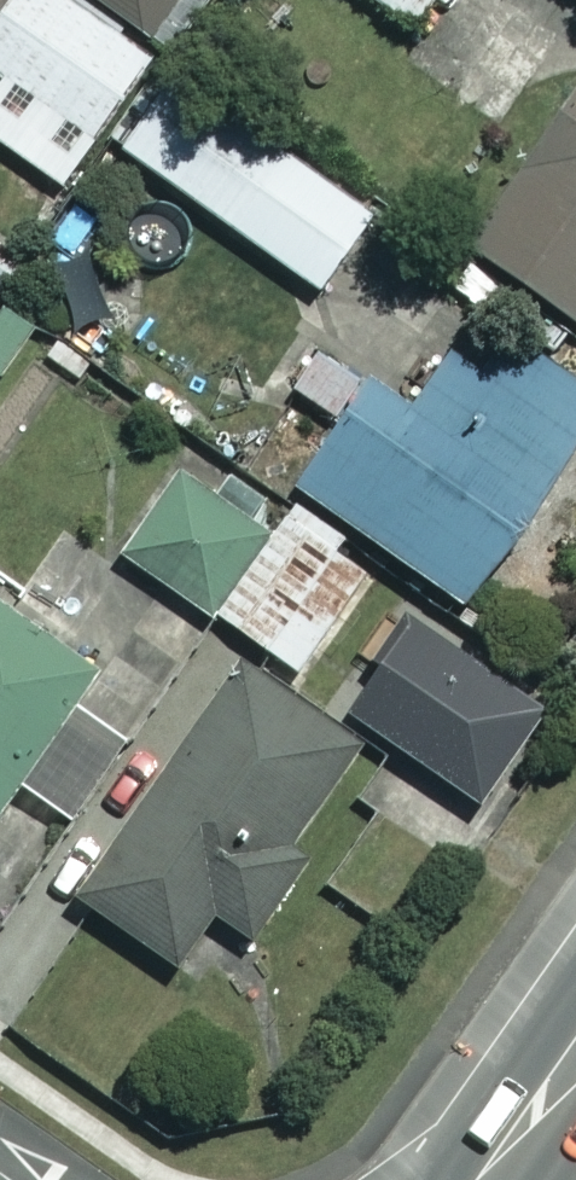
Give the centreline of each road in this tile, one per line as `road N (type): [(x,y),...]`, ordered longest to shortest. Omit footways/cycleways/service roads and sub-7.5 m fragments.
road 1 (secondary): [(575,1059),(479,1179)]

